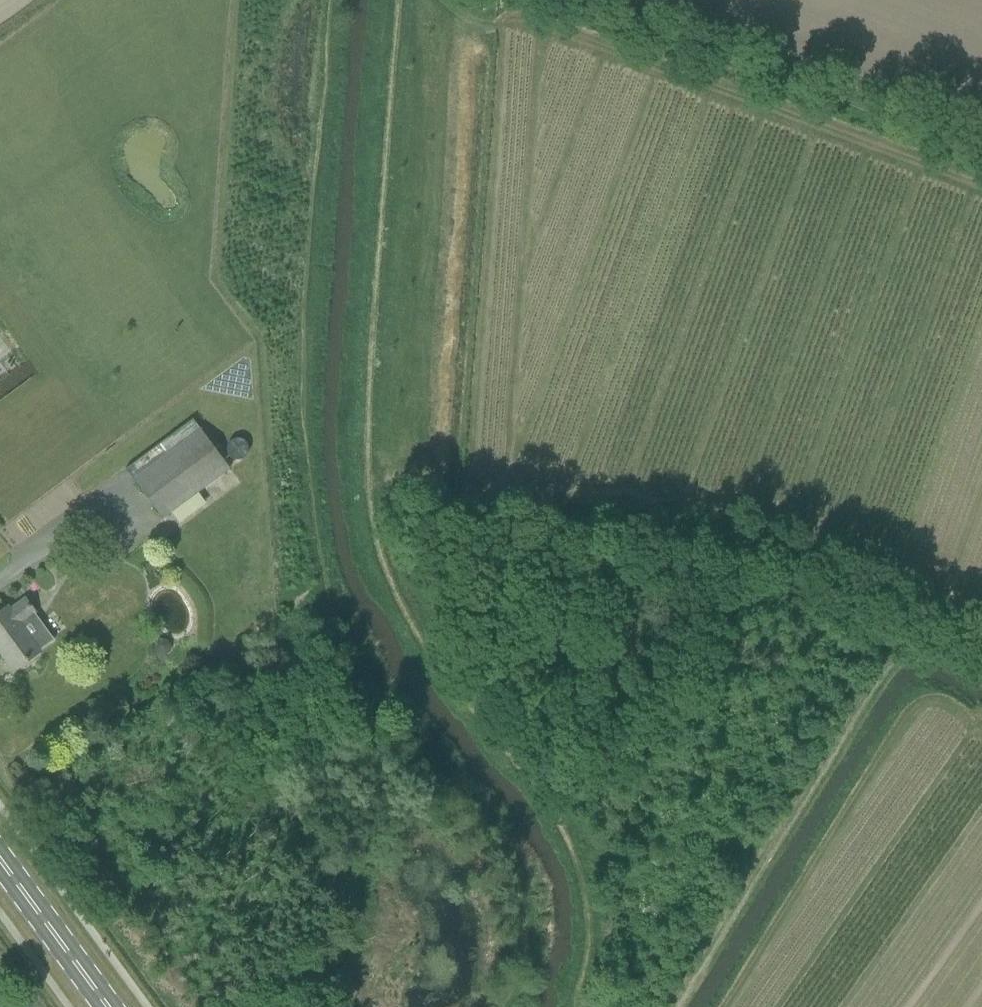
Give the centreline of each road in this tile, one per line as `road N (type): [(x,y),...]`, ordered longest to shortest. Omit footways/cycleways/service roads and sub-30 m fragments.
road 1 (track): [(981,140),(595,0)]
road 2 (secondary): [(108,1006),(0,860)]

